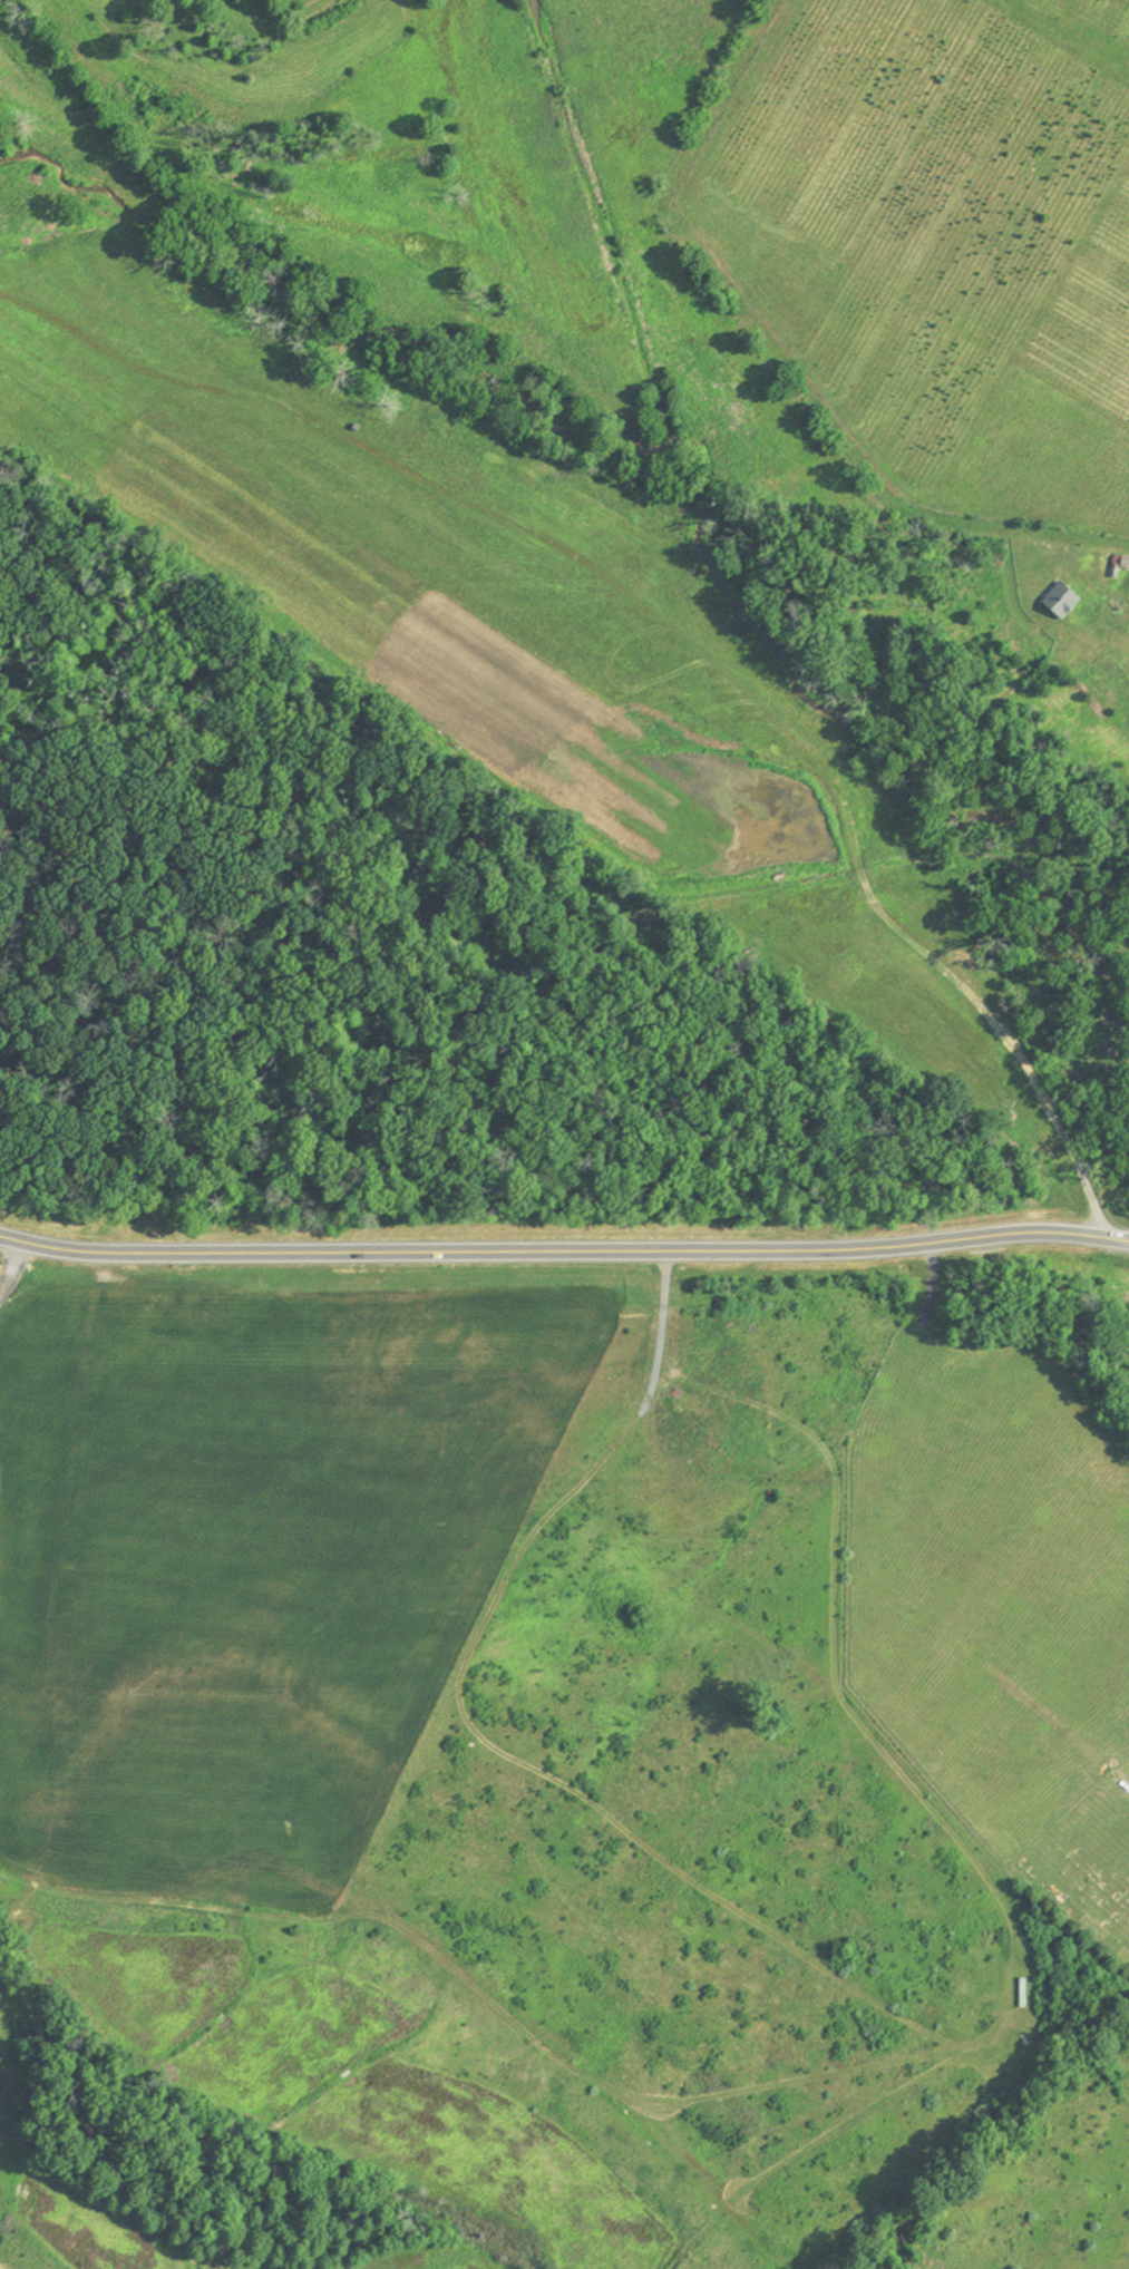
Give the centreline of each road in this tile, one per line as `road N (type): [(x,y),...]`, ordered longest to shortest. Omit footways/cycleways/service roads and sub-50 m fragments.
road 1 (tertiary): [(1128,1241),(1028,1233),(848,1248),(126,1252),(0,1231)]
road 2 (track): [(100,1250),(48,1649),(57,1824),(42,1877),(0,1931)]

